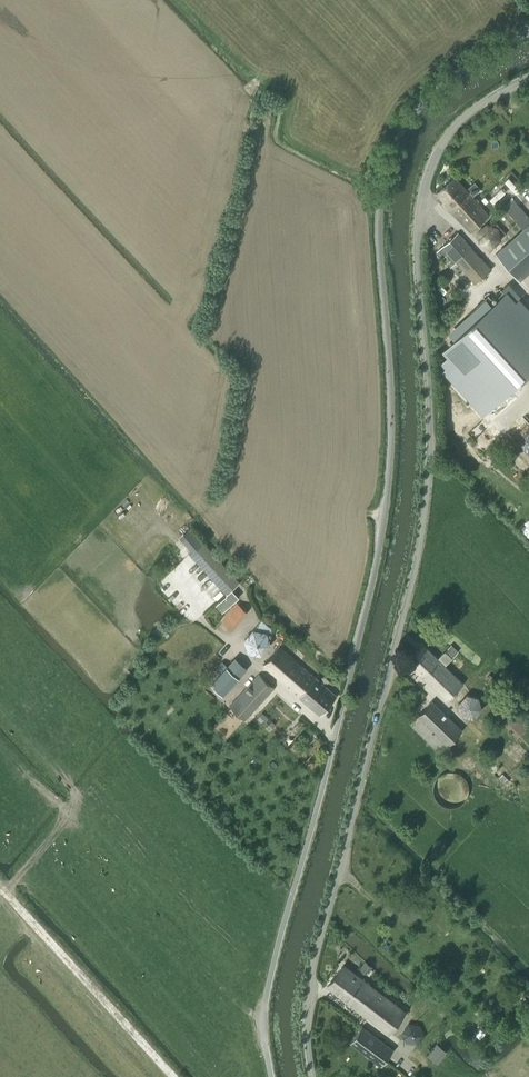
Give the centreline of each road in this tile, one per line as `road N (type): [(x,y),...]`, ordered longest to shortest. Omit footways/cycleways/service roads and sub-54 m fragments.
road 1 (unclassified): [(270,1076),(263,1006),(372,582),(389,473),(379,214),(386,170),(400,134),(437,89),(528,33)]
road 2 (unclassified): [(310,1076),(310,983),(411,581),(425,494),(415,254),(420,187),(465,118),(528,79)]

